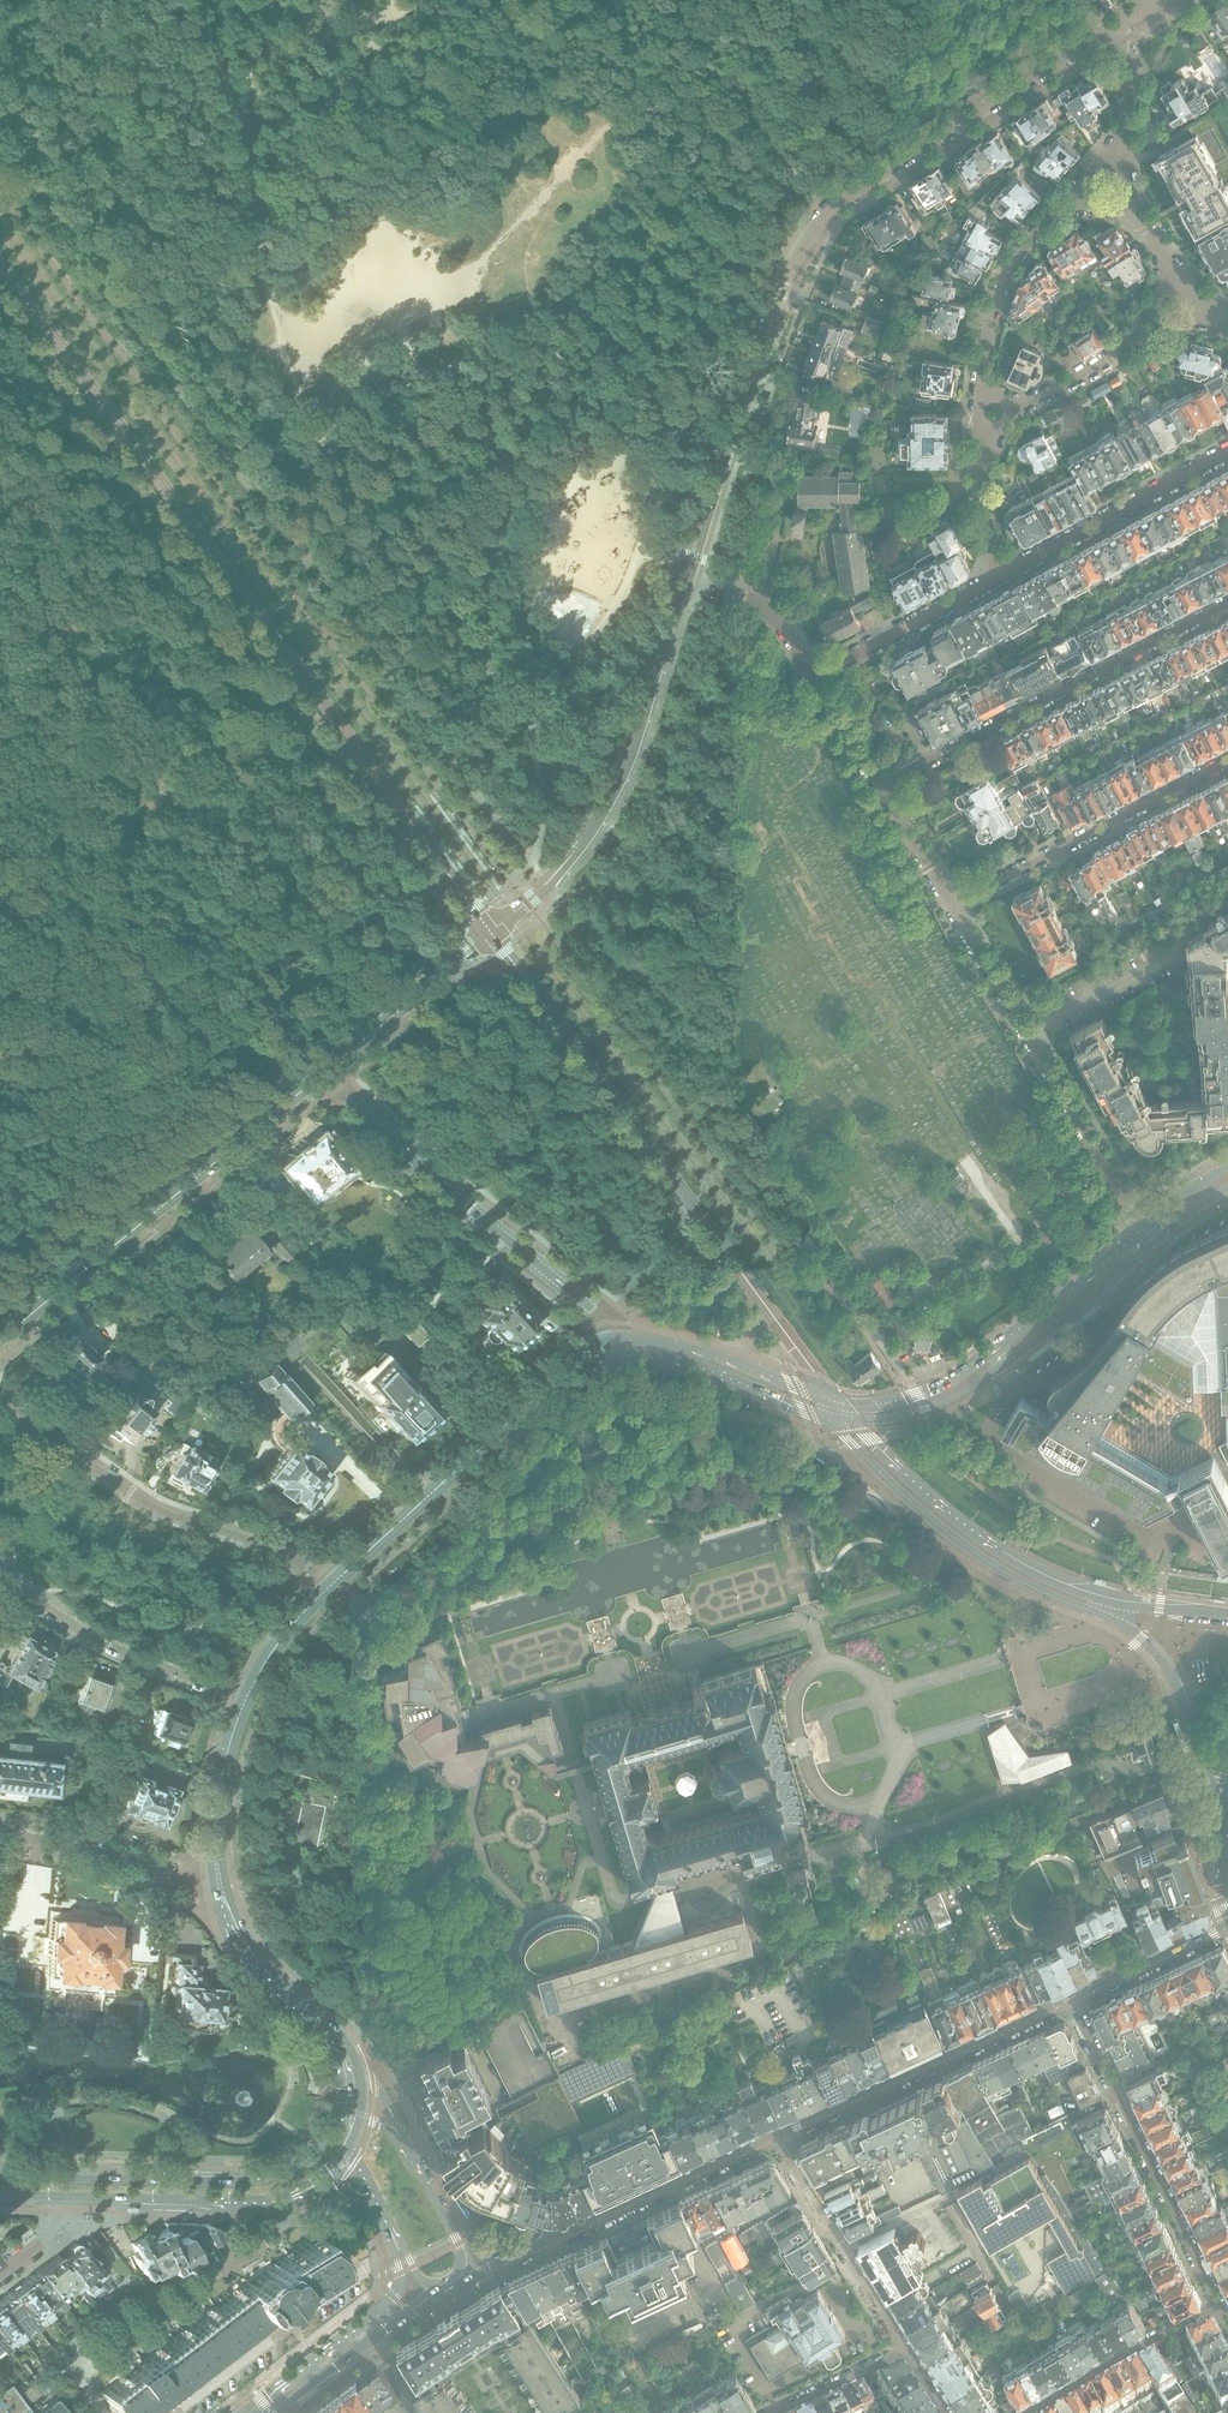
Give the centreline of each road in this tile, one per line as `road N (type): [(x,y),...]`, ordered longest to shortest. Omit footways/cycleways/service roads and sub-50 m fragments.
road 1 (residential): [(493,931),(532,897),(605,792),(630,738),(766,327),(803,246),(855,186),(1107,31)]
road 2 (tertiary): [(493,931),(0,265)]
road 3 (tertiary): [(836,1422),(960,1544),(1036,1590),(1152,1640),(1173,1673),(1223,1817)]
road 4 (tertiary): [(830,1398),(493,931)]
road 5 (tertiary): [(1227,1612),(1119,1600),(1016,1560),(943,1508),(854,1421)]
road 6 (residential): [(0,1337),(319,1073)]
road 7 (residential): [(621,1336),(319,1073)]
road 8 (residential): [(881,785),(1227,603)]
road 9 (residential): [(331,1586),(246,1537),(163,1511),(0,1393)]
road 10 (secondary): [(1146,1226),(950,1381),(872,1405),(830,1398)]
road 11 (residential): [(1146,1226),(951,908)]
road 12 (secondary): [(341,2119),(295,2166),(258,2179),(0,2178)]
road 13 (secondary): [(854,1421),(916,1412),(964,1392),(1107,1288),(1153,1237)]
road 14 (tertiary): [(447,2287),(773,2135)]
road 15 (residential): [(1219,2306),(1070,1999)]
road 16 (tertiary): [(773,2135),(1070,1999)]
road 17 (residential): [(1227,761),(951,908)]
road 18 (secondary): [(52,2197),(272,2204),(314,2186),(347,2155)]
road 19 (secondary): [(331,1586),(553,1382)]
road 20 (secondary): [(553,1382),(599,1360),(663,1356),(836,1422)]
road 21 (residential): [(0,1572),(101,1642),(246,1700)]
road 22 (residential): [(1003,574),(1227,451)]
road 23 (residential): [(773,2135),(907,2351)]
road 24 (tertiary): [(398,2247),(395,2296),(243,2412)]
road 25 (residential): [(221,1886),(0,1836)]
road 26 (residential): [(978,390),(993,300),(1051,222),(1084,205)]
road 27 (residential): [(319,1073),(493,931)]
road 28 (secondary): [(830,1398),(693,1350),(621,1336)]
road 29 (residential): [(1219,2306),(1033,2412)]
road 30 (residential): [(815,675),(1003,574)]
road 31 (tertiary): [(285,2412),(447,2287)]
road 32 (secondary): [(221,1886),(217,1803),(246,1700)]
road 33 (tertiary): [(1070,1999),(1227,1923)]
road 34 (secondary): [(323,2022),(271,1974),(241,1935),(221,1886)]
road 35 (residential): [(1015,404),(1050,394),(1162,325)]
road 36 (residential): [(815,675),(779,619),(693,583)]
road 37 (tertiary): [(447,2287),(460,2245),(407,2142)]
road 38 (secondary): [(246,1700),(273,1651),(331,1586)]
road 39 (residential): [(907,2351),(779,2412)]
road 40 (residential): [(951,908),(881,785)]
road 41 (residential): [(1113,169),(1136,97),(1116,41)]
road 42 (residential): [(881,785),(815,675)]

